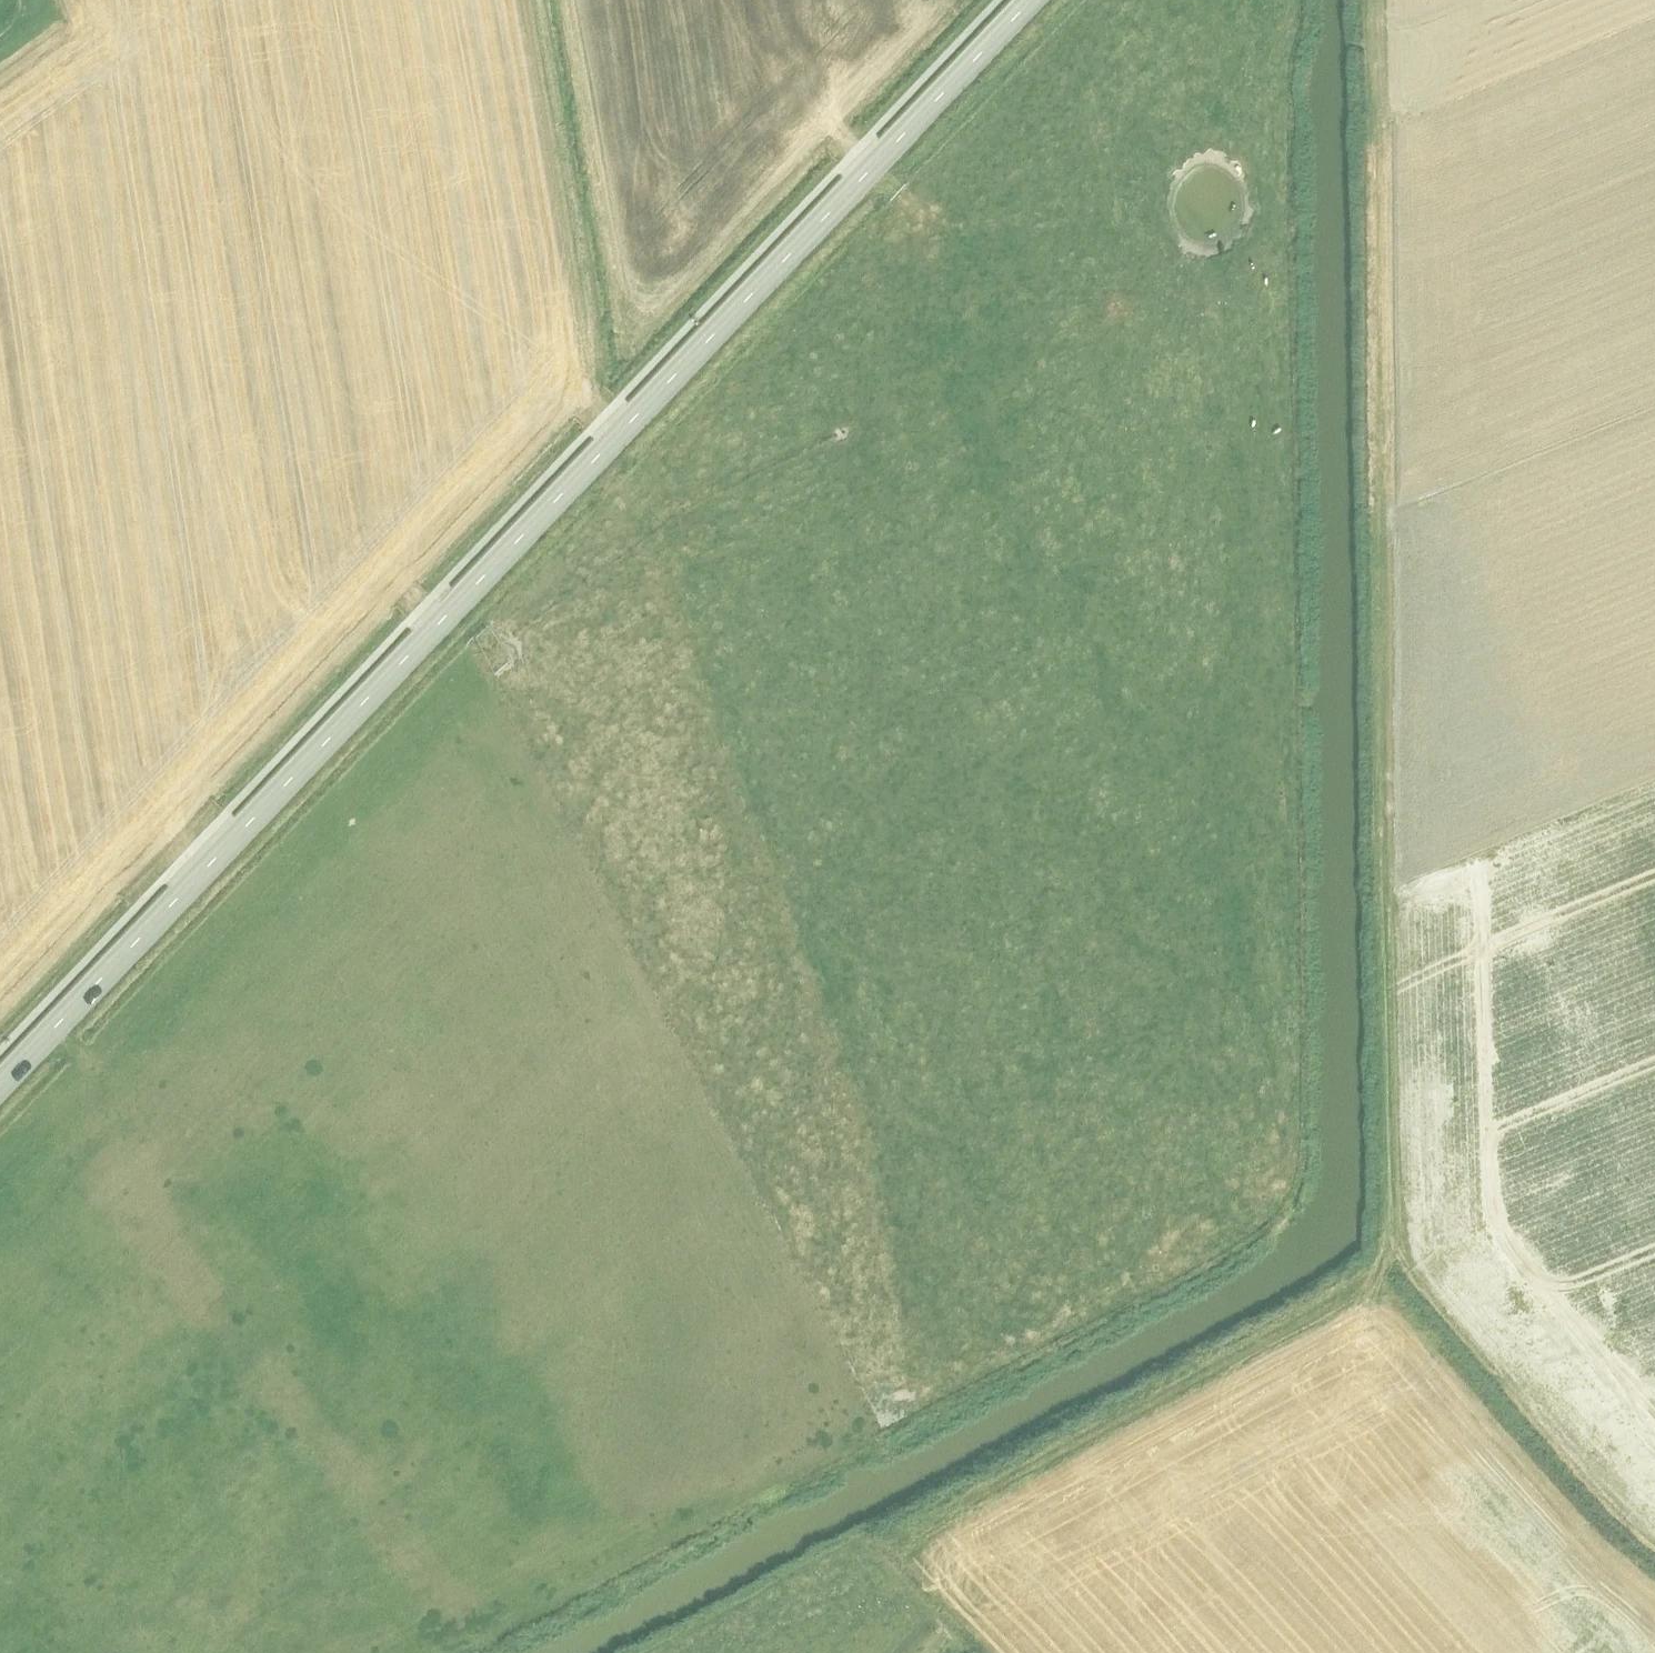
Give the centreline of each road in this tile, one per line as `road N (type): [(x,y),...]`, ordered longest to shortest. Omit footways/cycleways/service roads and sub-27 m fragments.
road 1 (tertiary): [(1031,0),(0,1085)]
road 2 (track): [(1382,1265),(1393,1208),(1376,0)]

